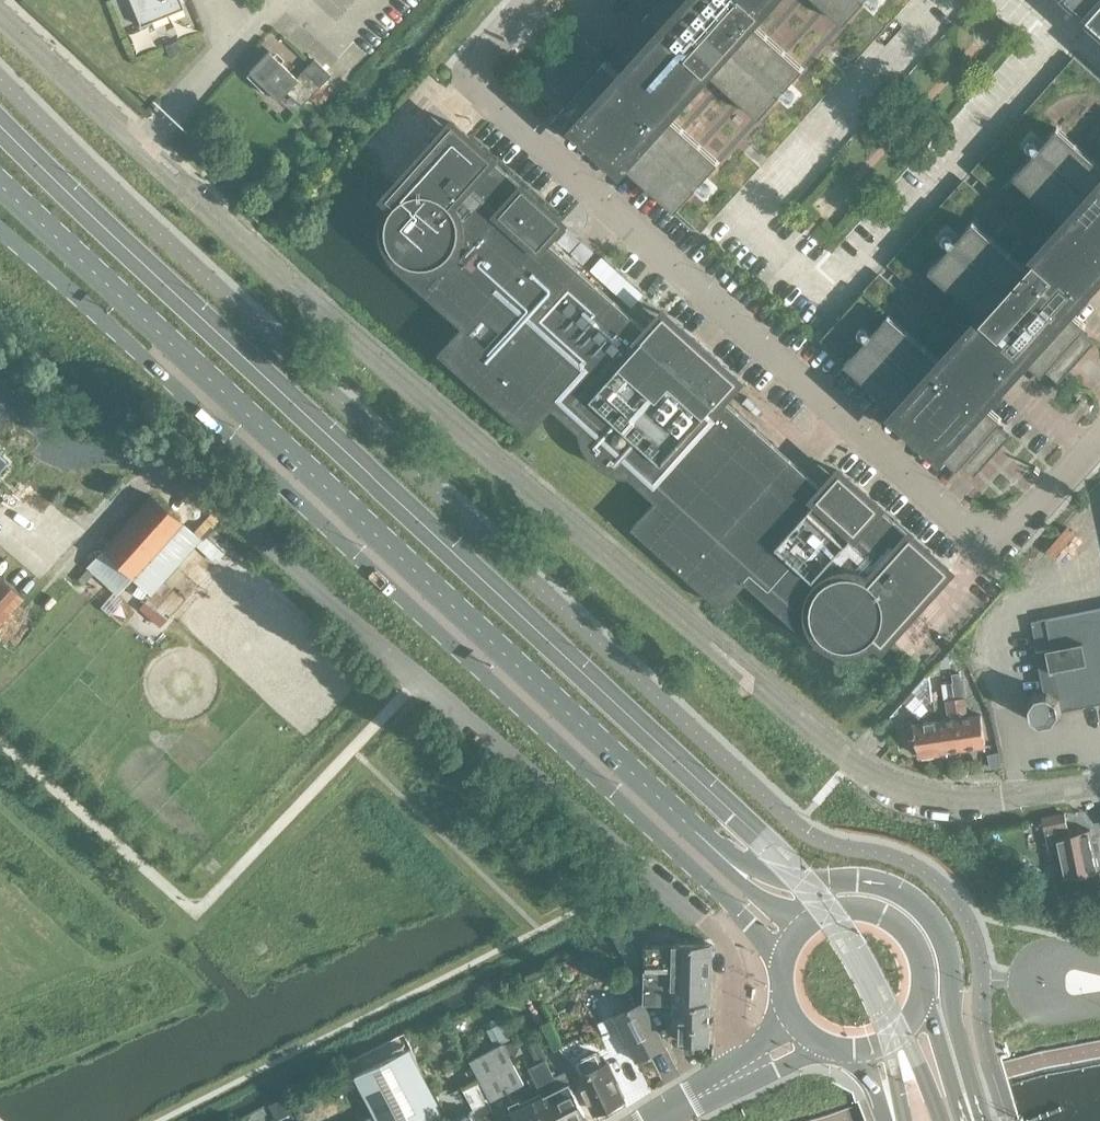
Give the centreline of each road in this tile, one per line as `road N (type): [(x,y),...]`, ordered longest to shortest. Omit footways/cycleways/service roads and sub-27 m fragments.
road 1 (unclassified): [(1016,788),(912,786),(849,755),(218,219),(0,15)]
road 2 (secondary): [(0,227),(746,915),(782,959)]
road 3 (secondary): [(732,864),(0,179)]
road 4 (unclassified): [(732,1074),(734,970),(717,926),(166,460),(55,435)]
road 5 (unclassified): [(1099,429),(987,553),(467,81),(538,0)]
road 6 (secondary): [(975,1120),(951,1009),(952,964),(925,911),(887,885),(803,880),(732,864)]
road 7 (secondary): [(925,992),(923,956),(904,926),(856,905),(811,918)]
road 8 (secondary): [(973,1120),(955,1093),(925,992)]
road 9 (unclassified): [(1016,788),(1011,741),(1099,729)]

